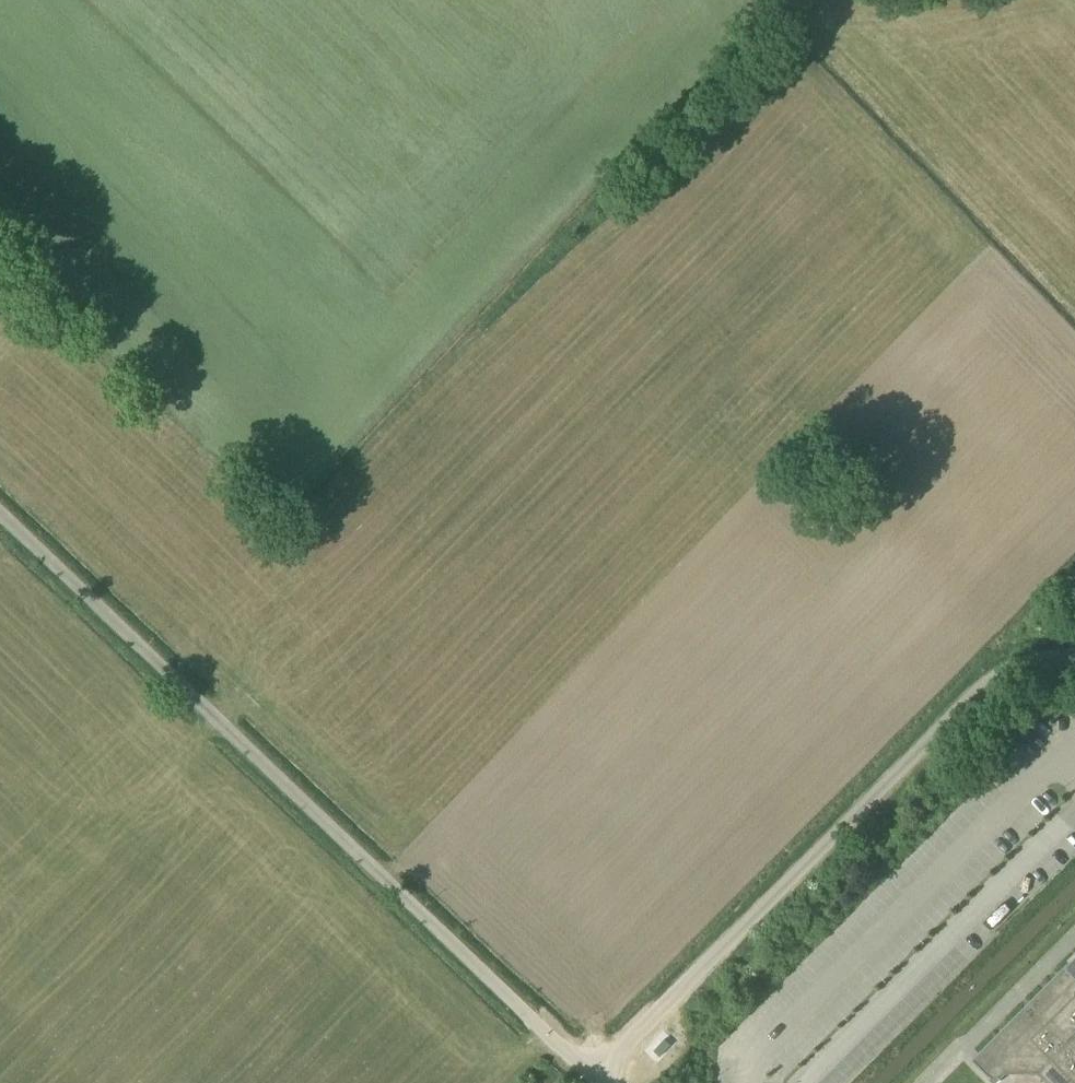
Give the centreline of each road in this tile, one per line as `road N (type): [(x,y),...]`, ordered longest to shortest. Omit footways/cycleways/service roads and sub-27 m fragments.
road 1 (unclassified): [(596,1076),(0,514)]
road 2 (unclassified): [(596,1076),(1010,660),(1074,654)]

